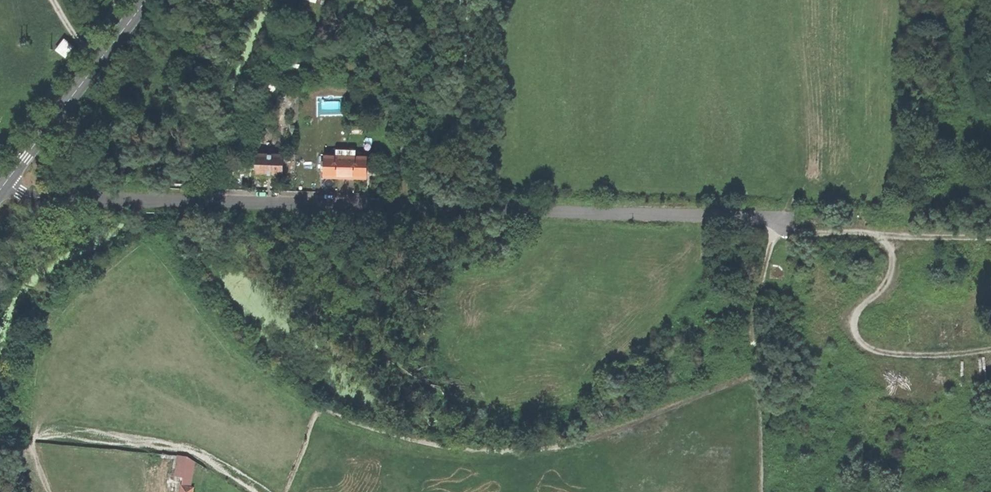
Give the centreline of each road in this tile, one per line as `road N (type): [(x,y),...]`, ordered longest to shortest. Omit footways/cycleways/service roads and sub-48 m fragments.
road 1 (unclassified): [(6,182),(34,196),(779,219),(763,278)]
road 2 (track): [(890,237),(887,289),(856,310),(861,341),(929,355),(990,350)]
road 3 (secondary): [(146,0),(6,182)]
road 4 (track): [(990,237),(797,232),(779,219)]
road 5 (track): [(763,278),(763,491)]

